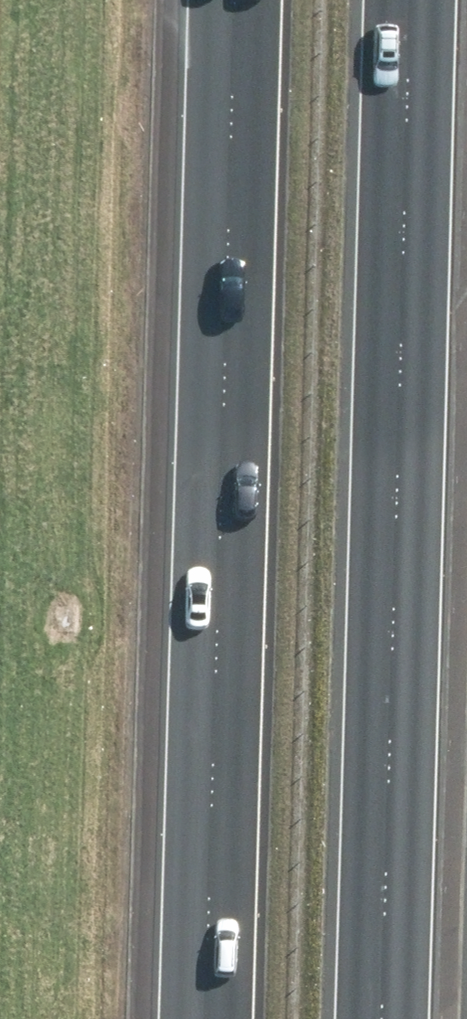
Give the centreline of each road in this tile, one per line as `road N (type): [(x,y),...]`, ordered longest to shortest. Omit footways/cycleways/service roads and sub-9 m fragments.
road 1 (motorway): [(202,1018),(232,0)]
road 2 (motorway): [(413,0),(387,1018)]

